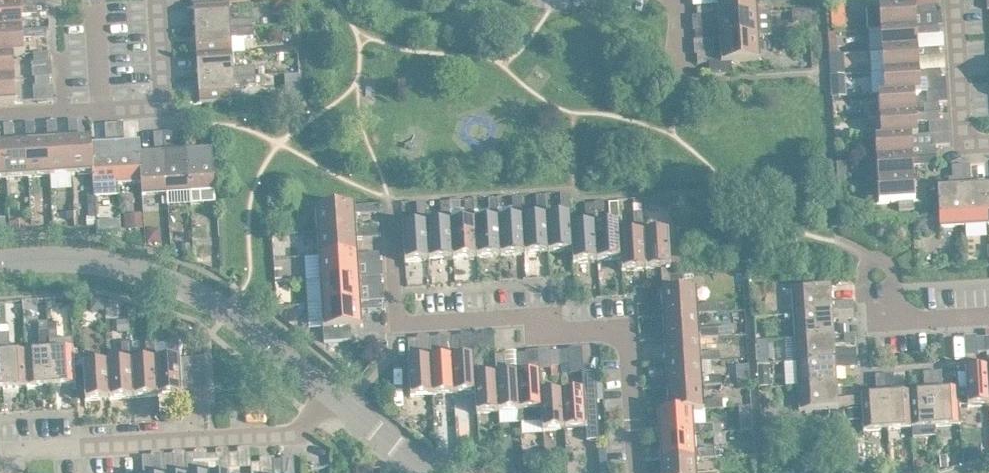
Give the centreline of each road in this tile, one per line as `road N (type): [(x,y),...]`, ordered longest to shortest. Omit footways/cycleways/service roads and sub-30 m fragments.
road 1 (residential): [(392,215),(403,318),(414,326),(608,315),(629,327),(643,472)]
road 2 (tertiary): [(337,391),(208,285),(75,250),(0,256)]
road 3 (residential): [(19,472),(17,443),(298,431),(337,391)]
road 4 (residential): [(988,147),(967,149),(961,0)]
road 5 (residential): [(164,0),(169,99),(109,102)]
road 6 (tertiary): [(469,472),(337,391)]
road 7 (residential): [(867,312),(988,308)]

